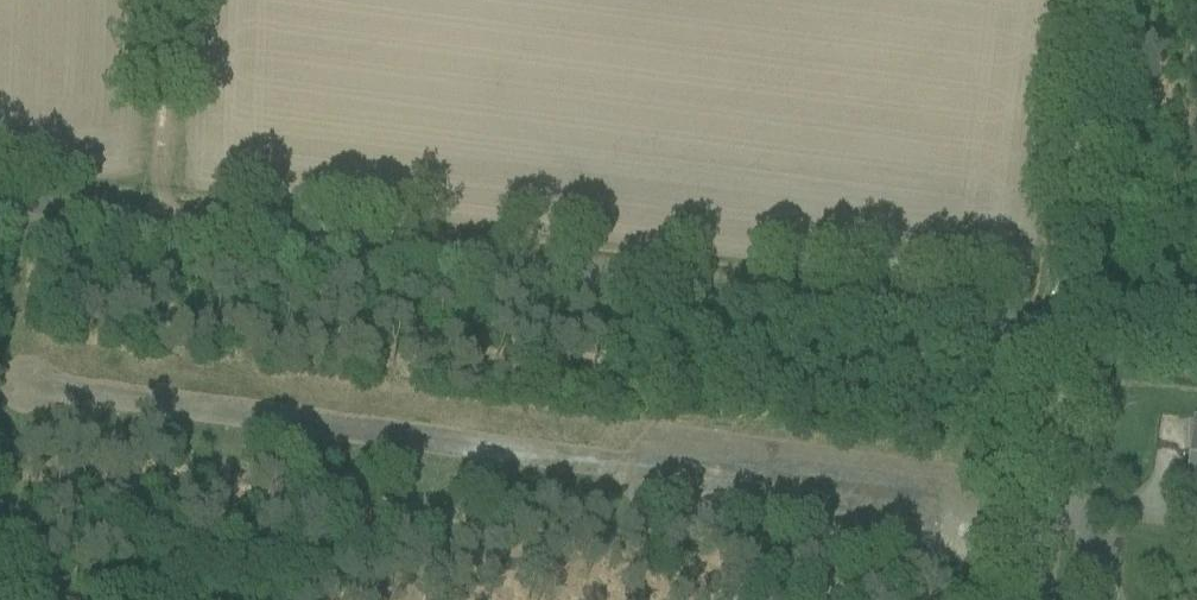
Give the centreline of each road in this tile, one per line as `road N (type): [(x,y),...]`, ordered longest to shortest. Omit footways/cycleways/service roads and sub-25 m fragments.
road 1 (unclassified): [(0,203),(1058,330)]
road 2 (unclassified): [(1058,330),(1099,0)]
road 3 (unclassified): [(1024,599),(1058,330)]
road 4 (track): [(159,222),(167,0)]

